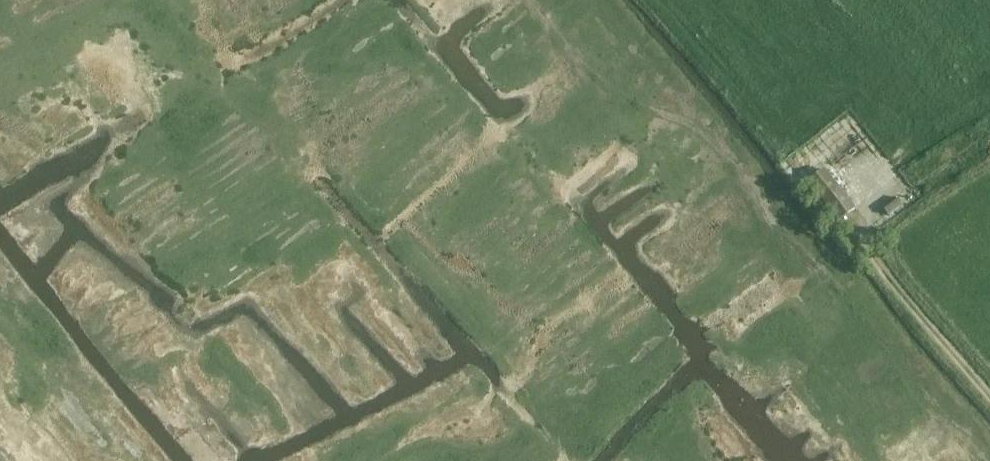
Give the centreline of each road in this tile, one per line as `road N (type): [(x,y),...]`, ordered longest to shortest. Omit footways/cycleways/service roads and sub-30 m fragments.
road 1 (track): [(989,394),(848,225)]

